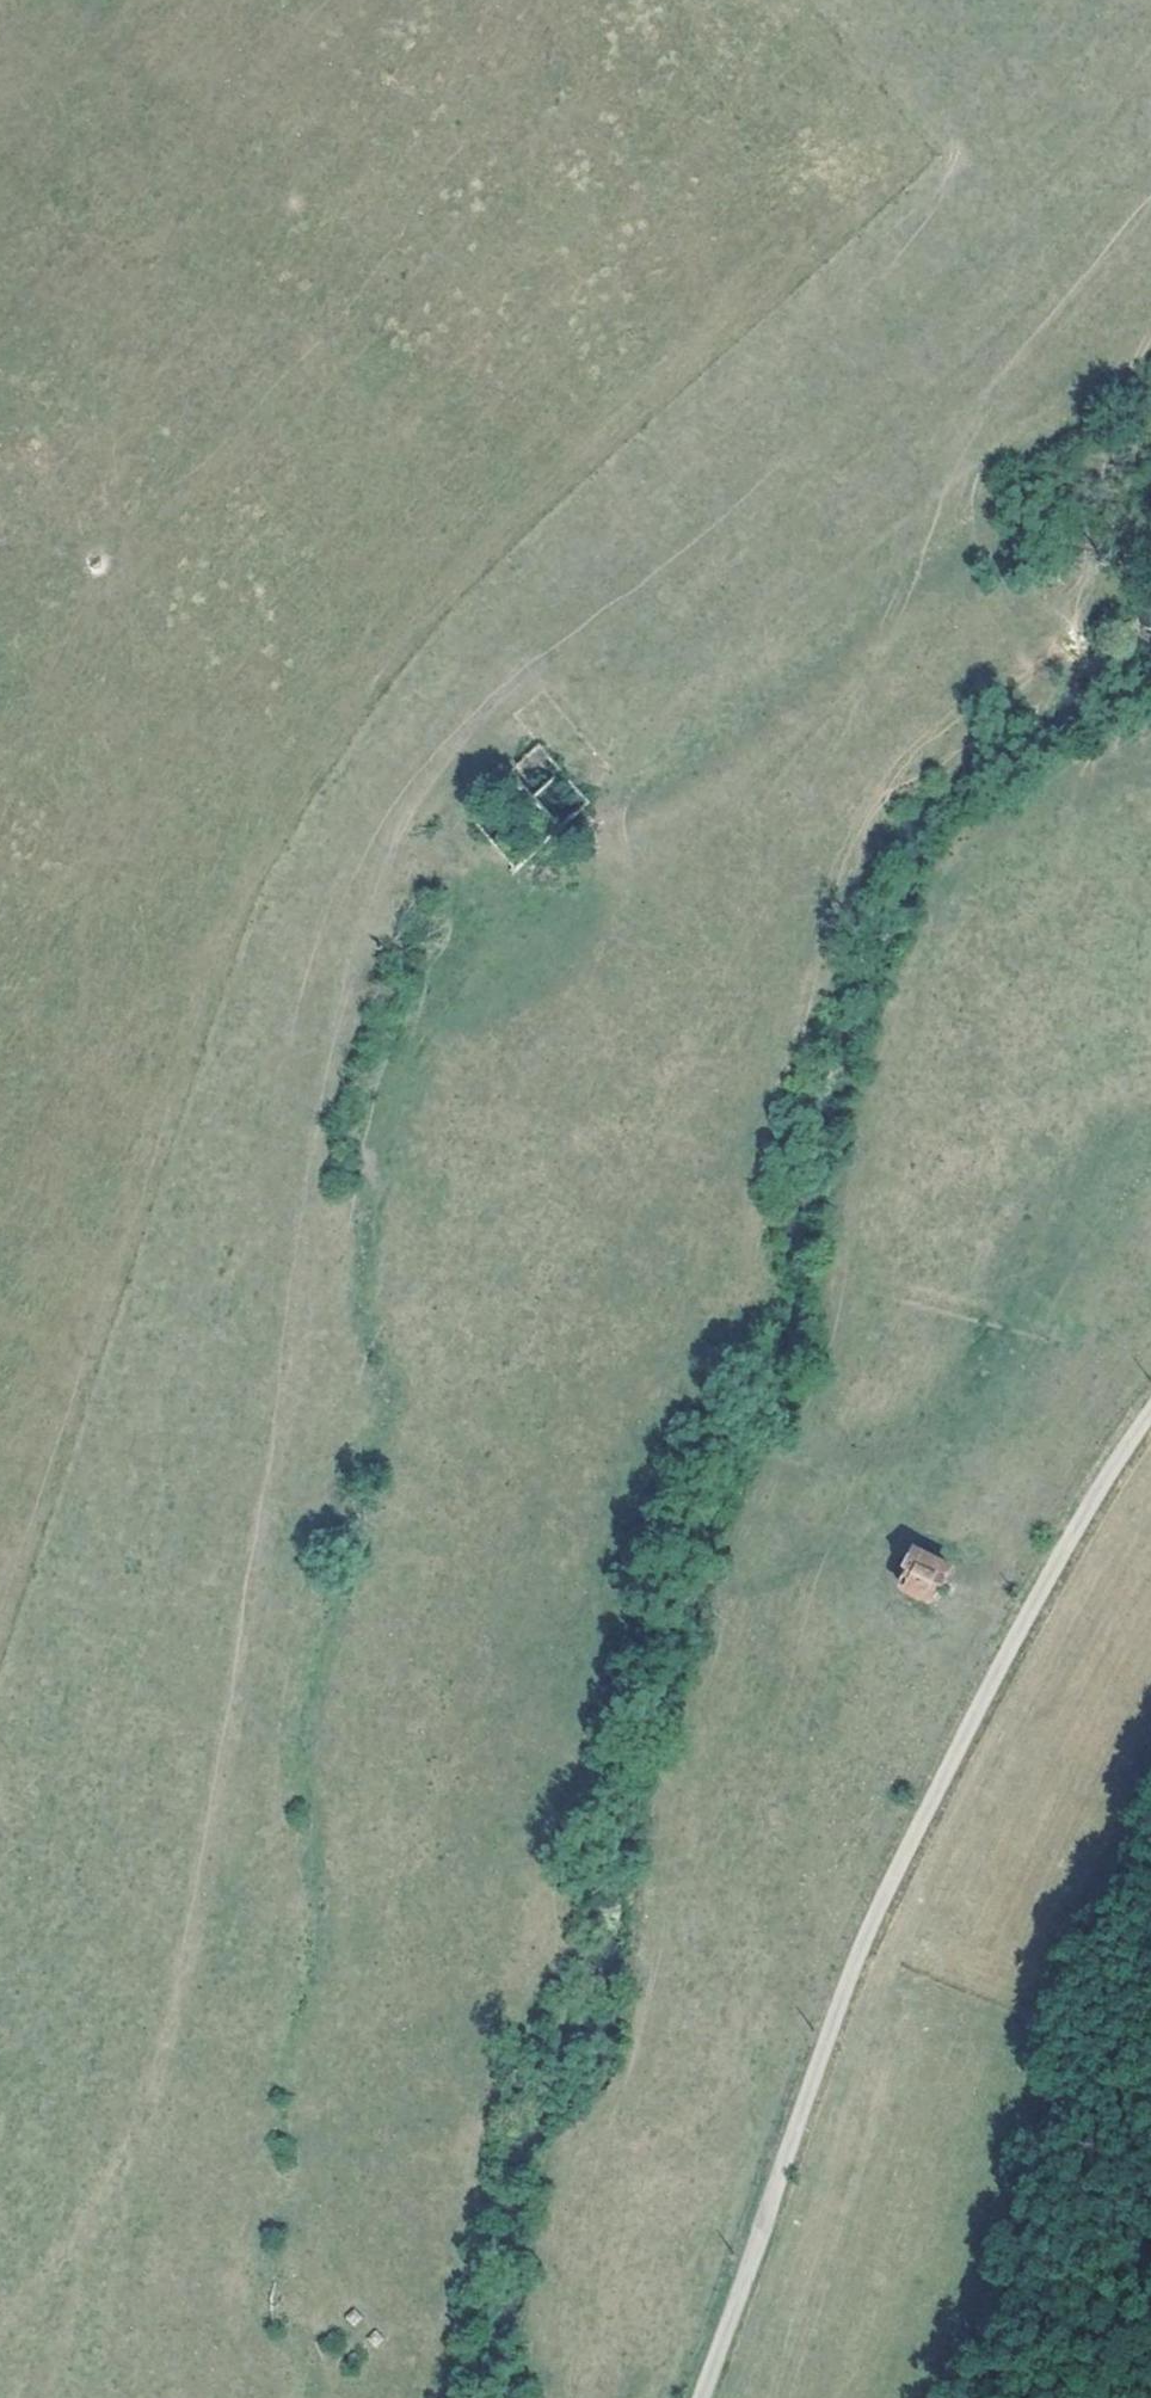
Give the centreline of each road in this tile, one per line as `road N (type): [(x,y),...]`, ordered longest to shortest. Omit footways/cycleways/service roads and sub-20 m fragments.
road 1 (unclassified): [(707,2397),(864,1945),(1016,1646),(1150,1421)]

